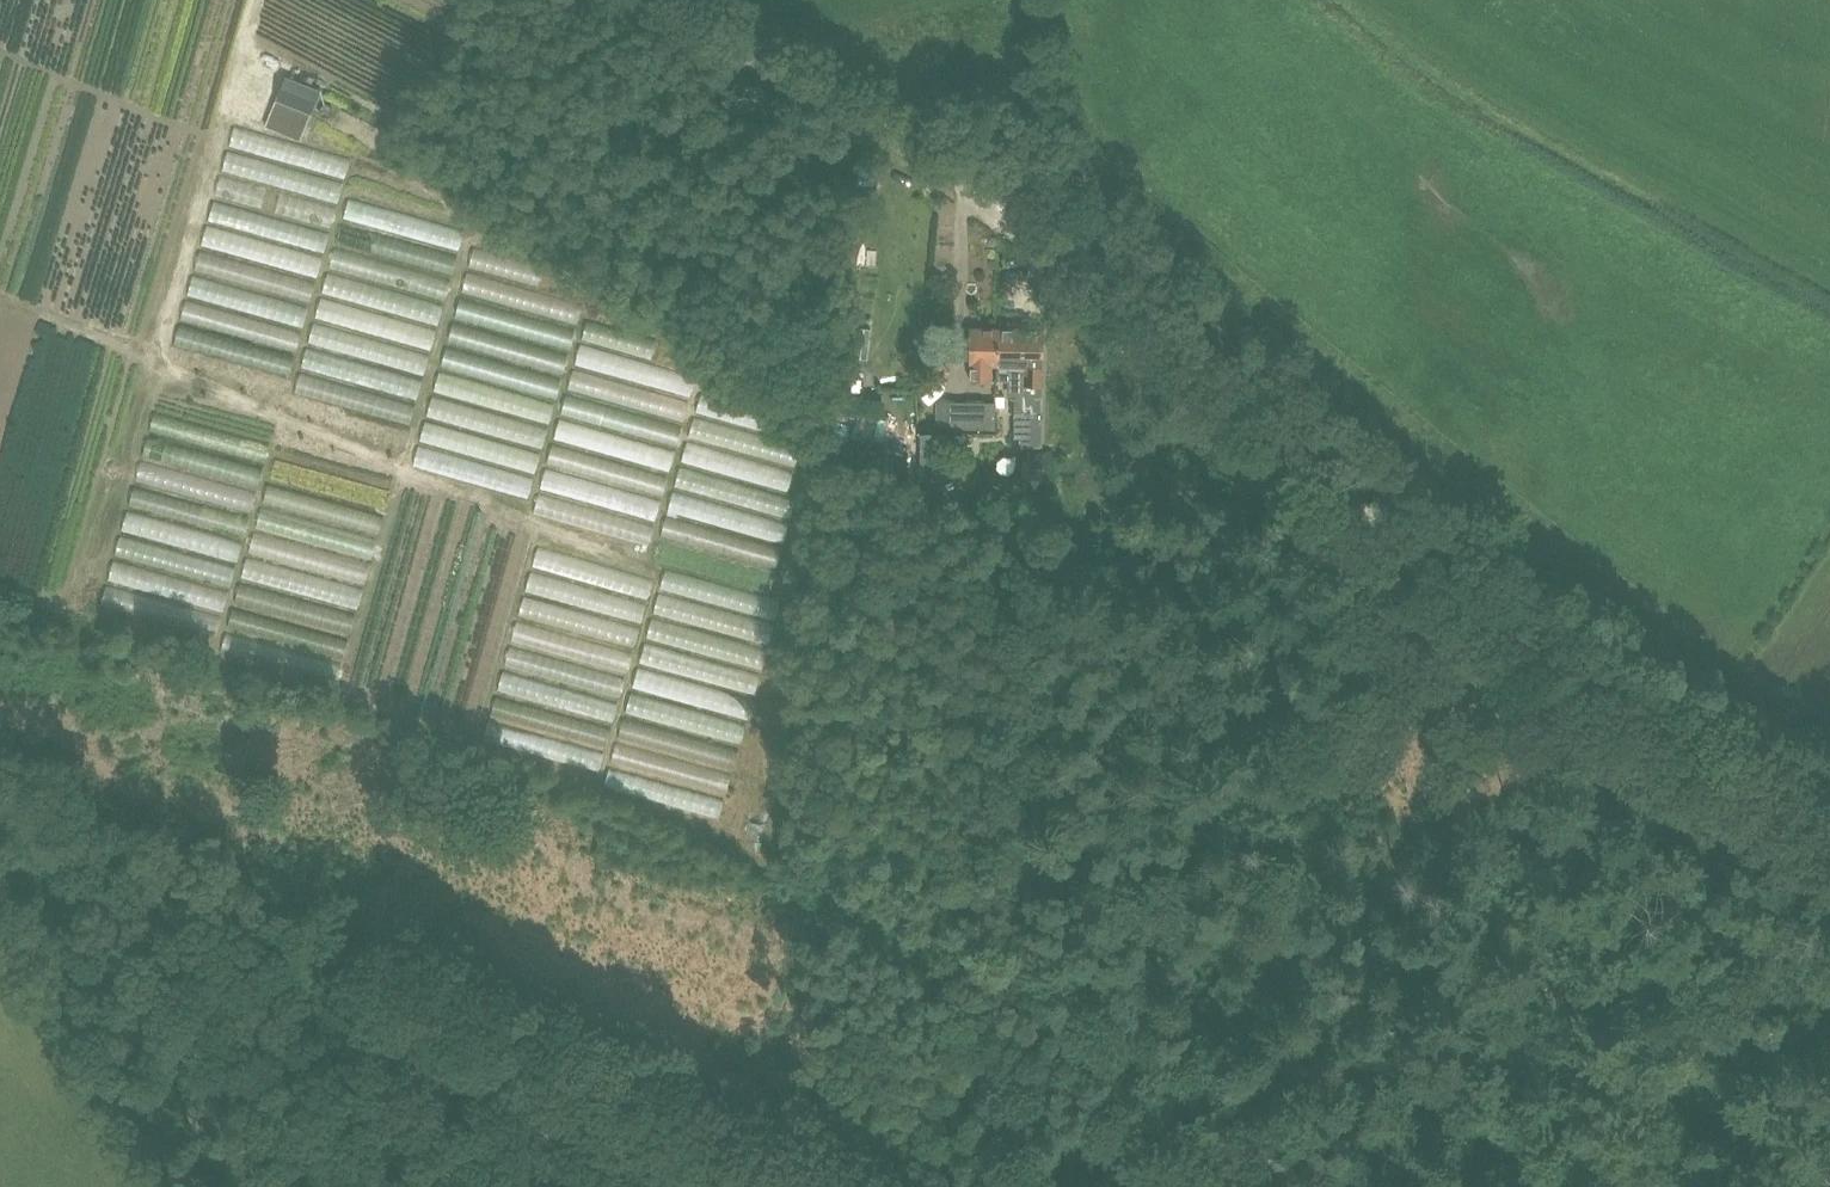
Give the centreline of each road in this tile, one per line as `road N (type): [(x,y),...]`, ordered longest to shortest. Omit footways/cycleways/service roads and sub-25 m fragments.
road 1 (unclassified): [(1829,851),(1544,657),(1014,202),(646,0)]
road 2 (track): [(834,1186),(339,946),(200,840),(0,732)]

